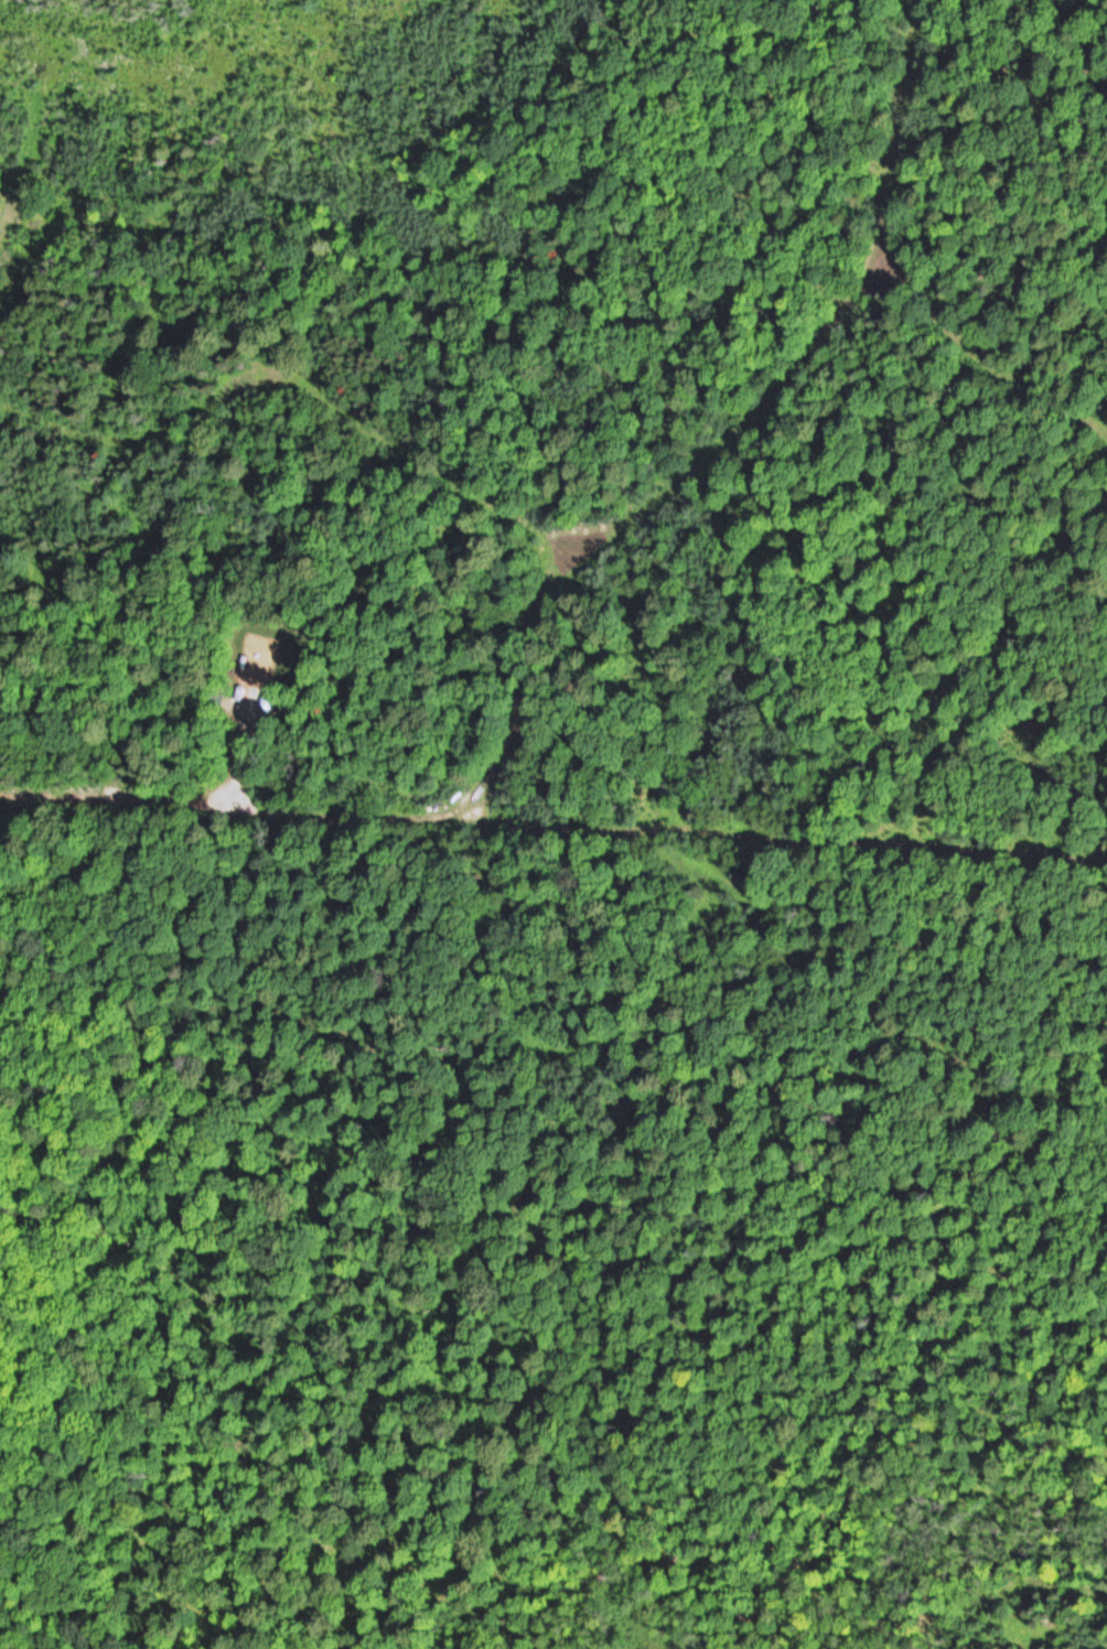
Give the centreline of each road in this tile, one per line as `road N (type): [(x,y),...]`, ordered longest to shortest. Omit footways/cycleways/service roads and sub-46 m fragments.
road 1 (track): [(0,805),(436,819)]

